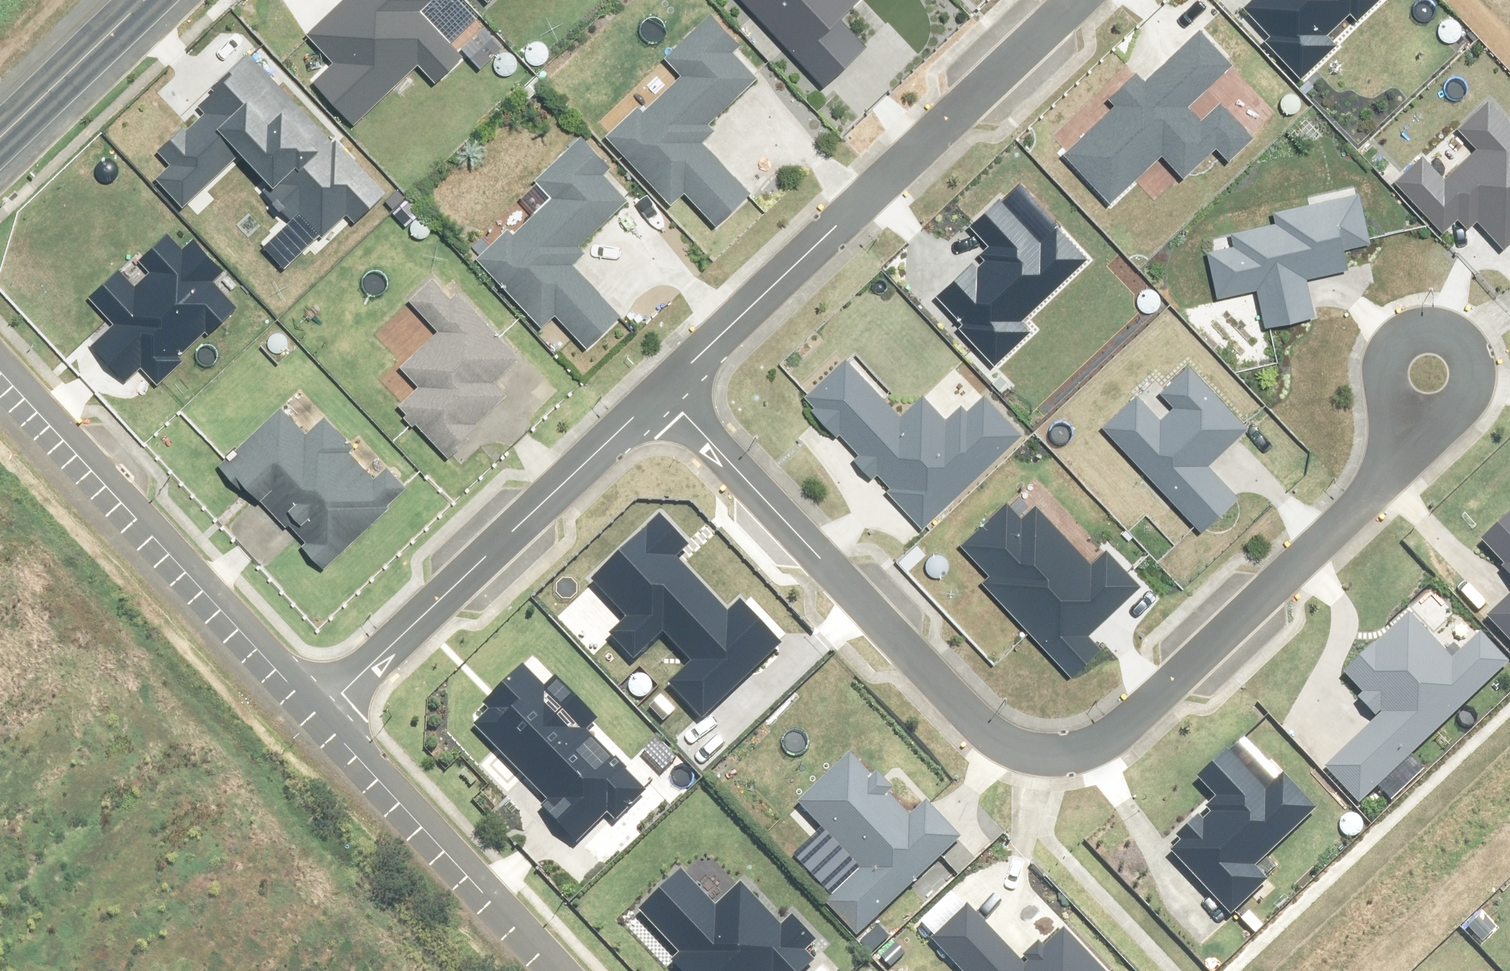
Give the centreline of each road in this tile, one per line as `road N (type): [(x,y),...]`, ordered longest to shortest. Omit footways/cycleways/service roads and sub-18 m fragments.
road 1 (residential): [(1399,466),(1109,738),(1060,765),(1041,765),(998,740),(663,392)]
road 2 (residential): [(663,392),(1083,0)]
road 3 (residential): [(319,716),(663,392)]
road 4 (tertiary): [(0,372),(319,716)]
road 5 (tertiary): [(319,716),(552,970)]
road 6 (residential): [(1399,466),(1395,359),(1405,343),(1441,336),(1463,356),(1466,390),(1454,412)]
road 7 (secondary): [(0,140),(149,0)]

